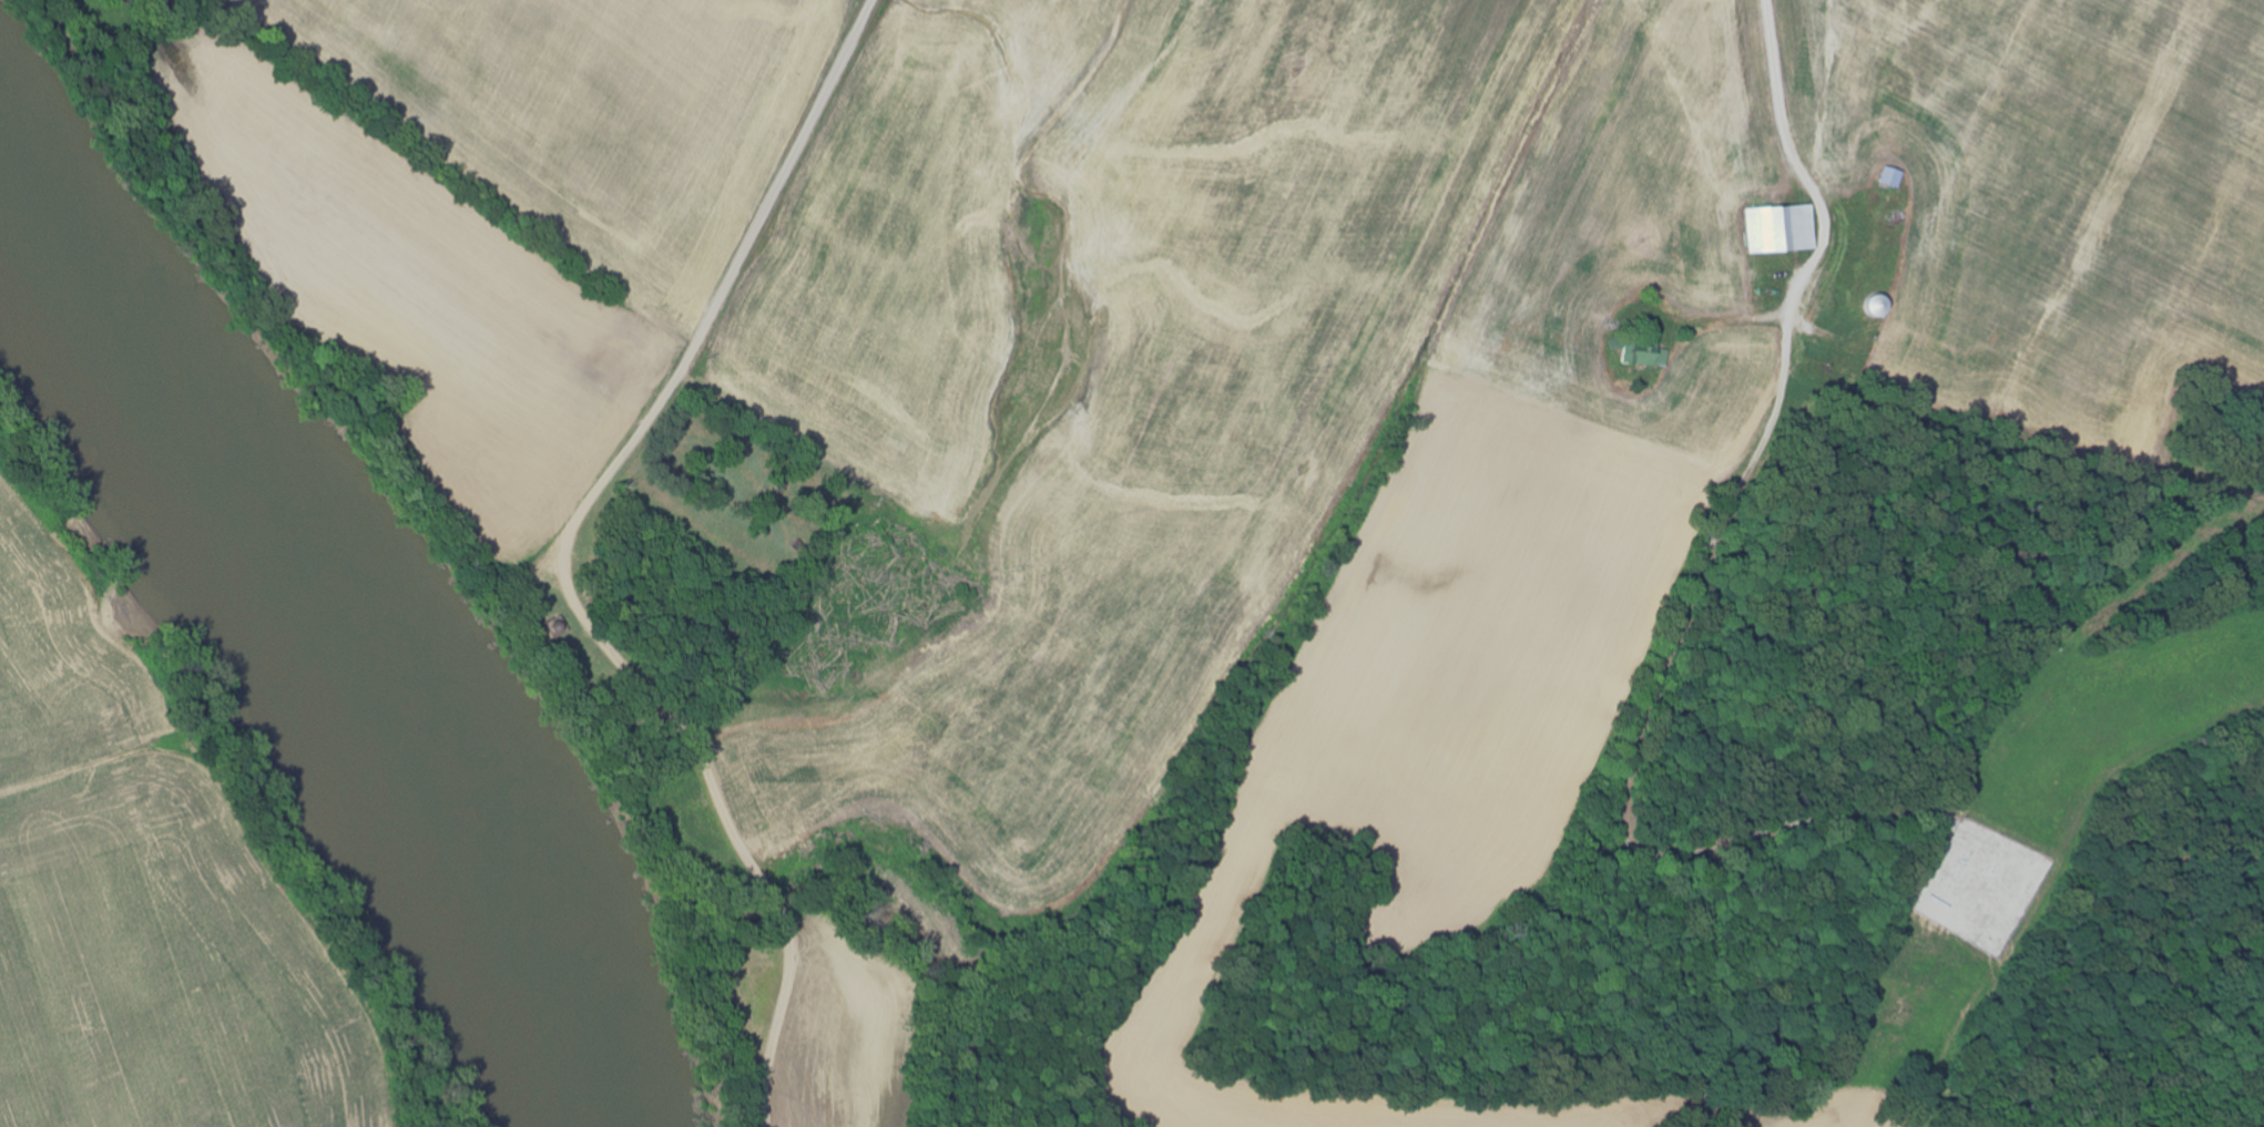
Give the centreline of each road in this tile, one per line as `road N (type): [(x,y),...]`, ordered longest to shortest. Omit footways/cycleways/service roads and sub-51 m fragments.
road 1 (residential): [(723,803),(690,739),(599,636),(571,590),(565,550),(704,334),(874,0)]

